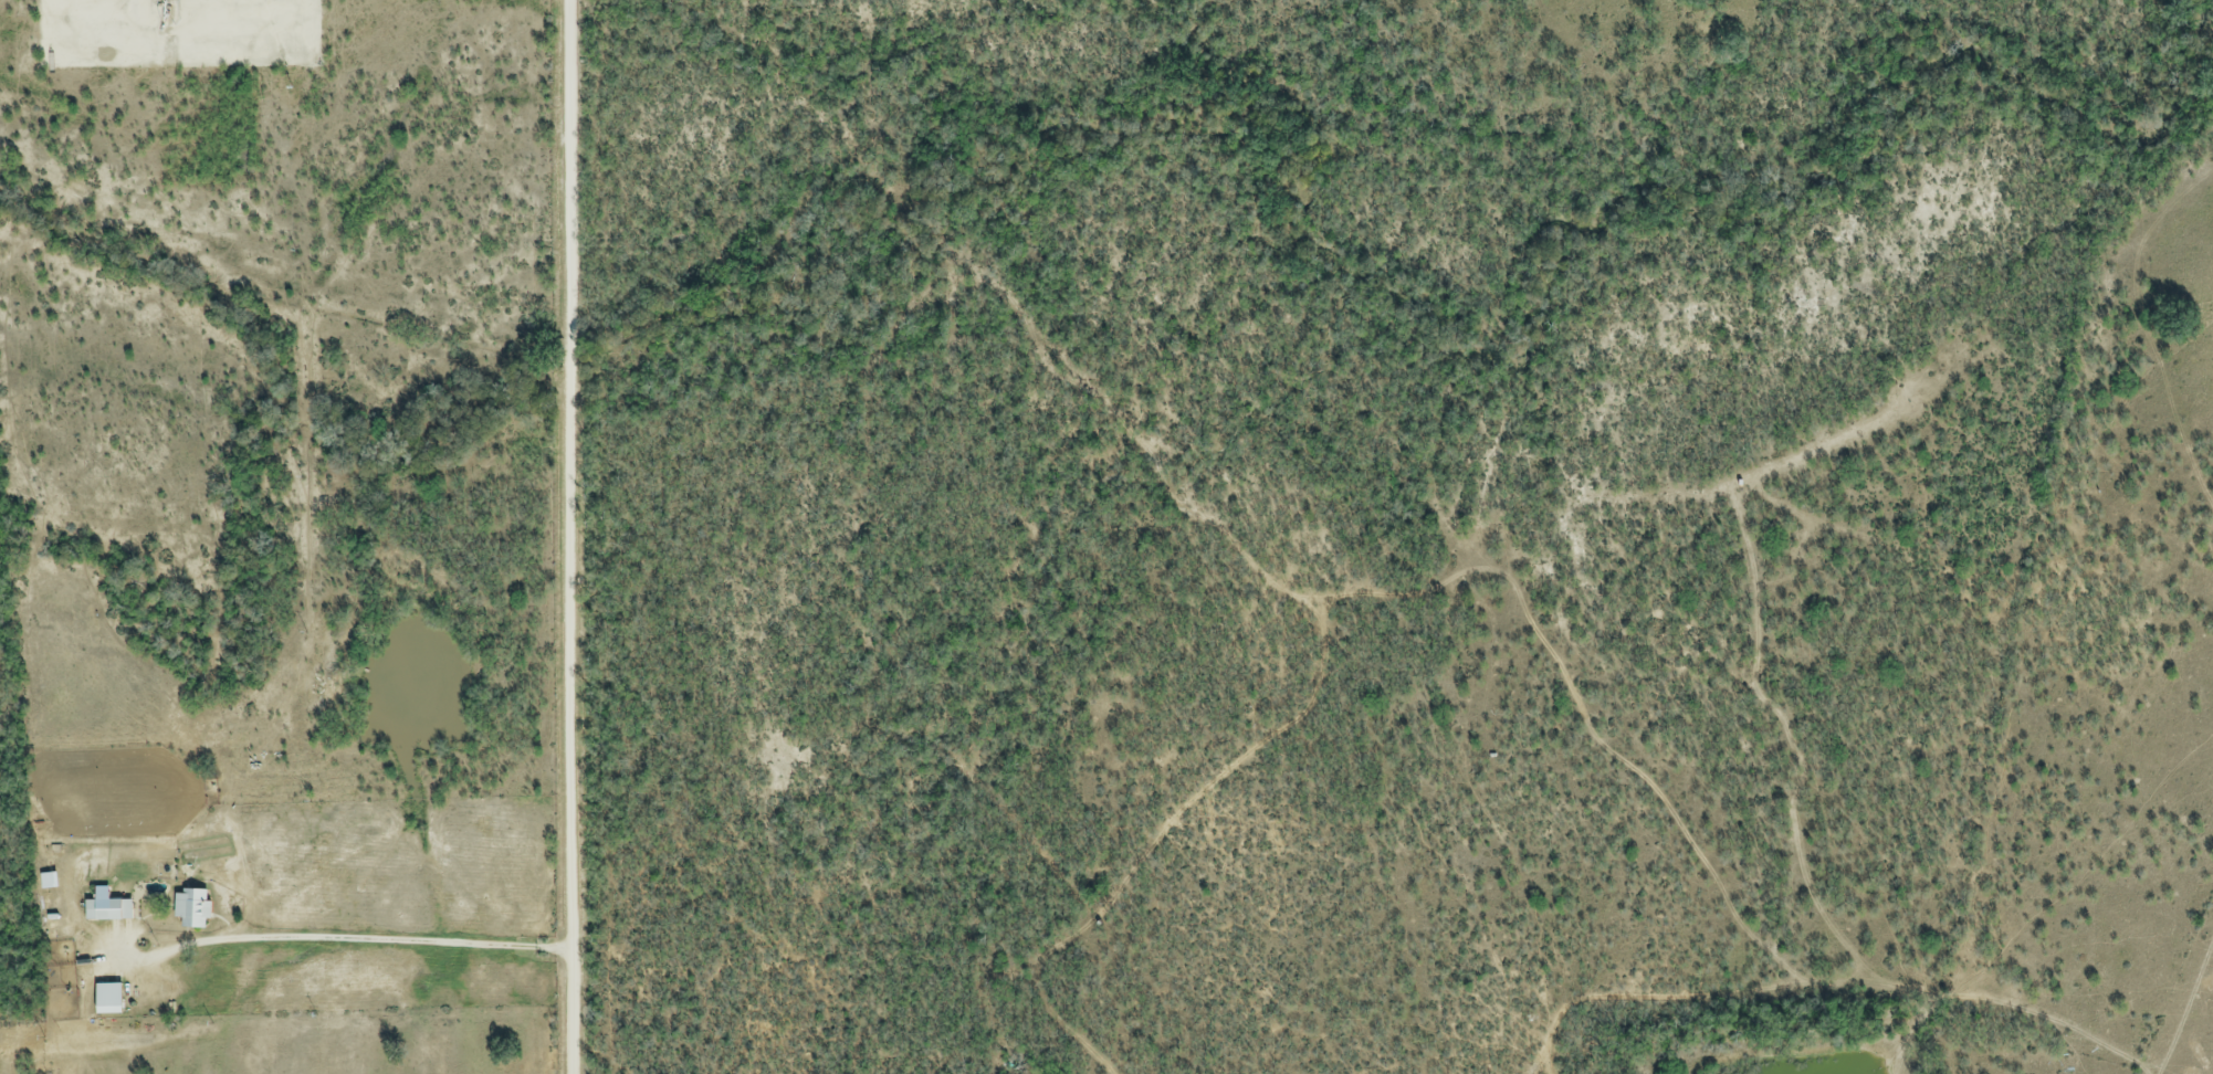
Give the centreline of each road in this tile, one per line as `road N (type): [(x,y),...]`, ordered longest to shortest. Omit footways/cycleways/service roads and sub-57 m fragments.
road 1 (residential): [(575,1073),(571,0)]

